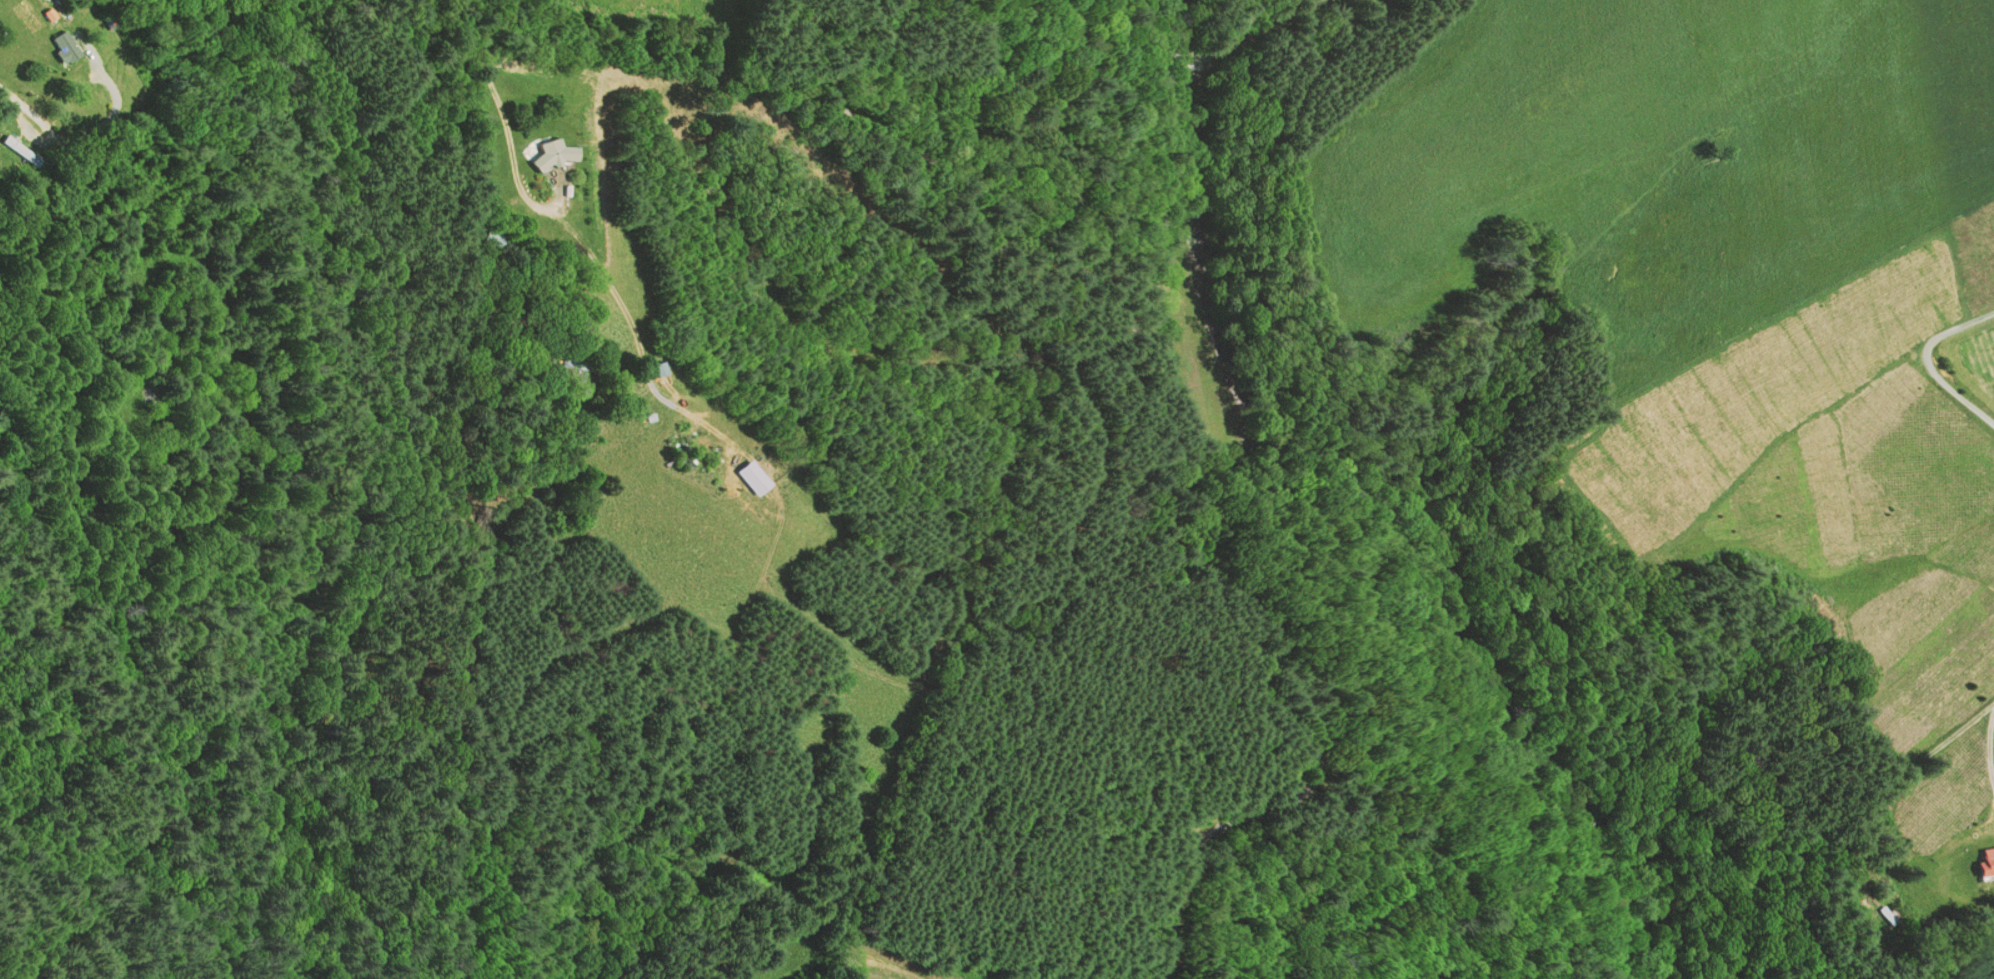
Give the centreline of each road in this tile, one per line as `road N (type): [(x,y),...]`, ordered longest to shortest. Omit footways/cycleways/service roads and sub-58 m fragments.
road 1 (residential): [(470,0),(518,191),(538,205)]
road 2 (residential): [(0,87),(117,211)]

